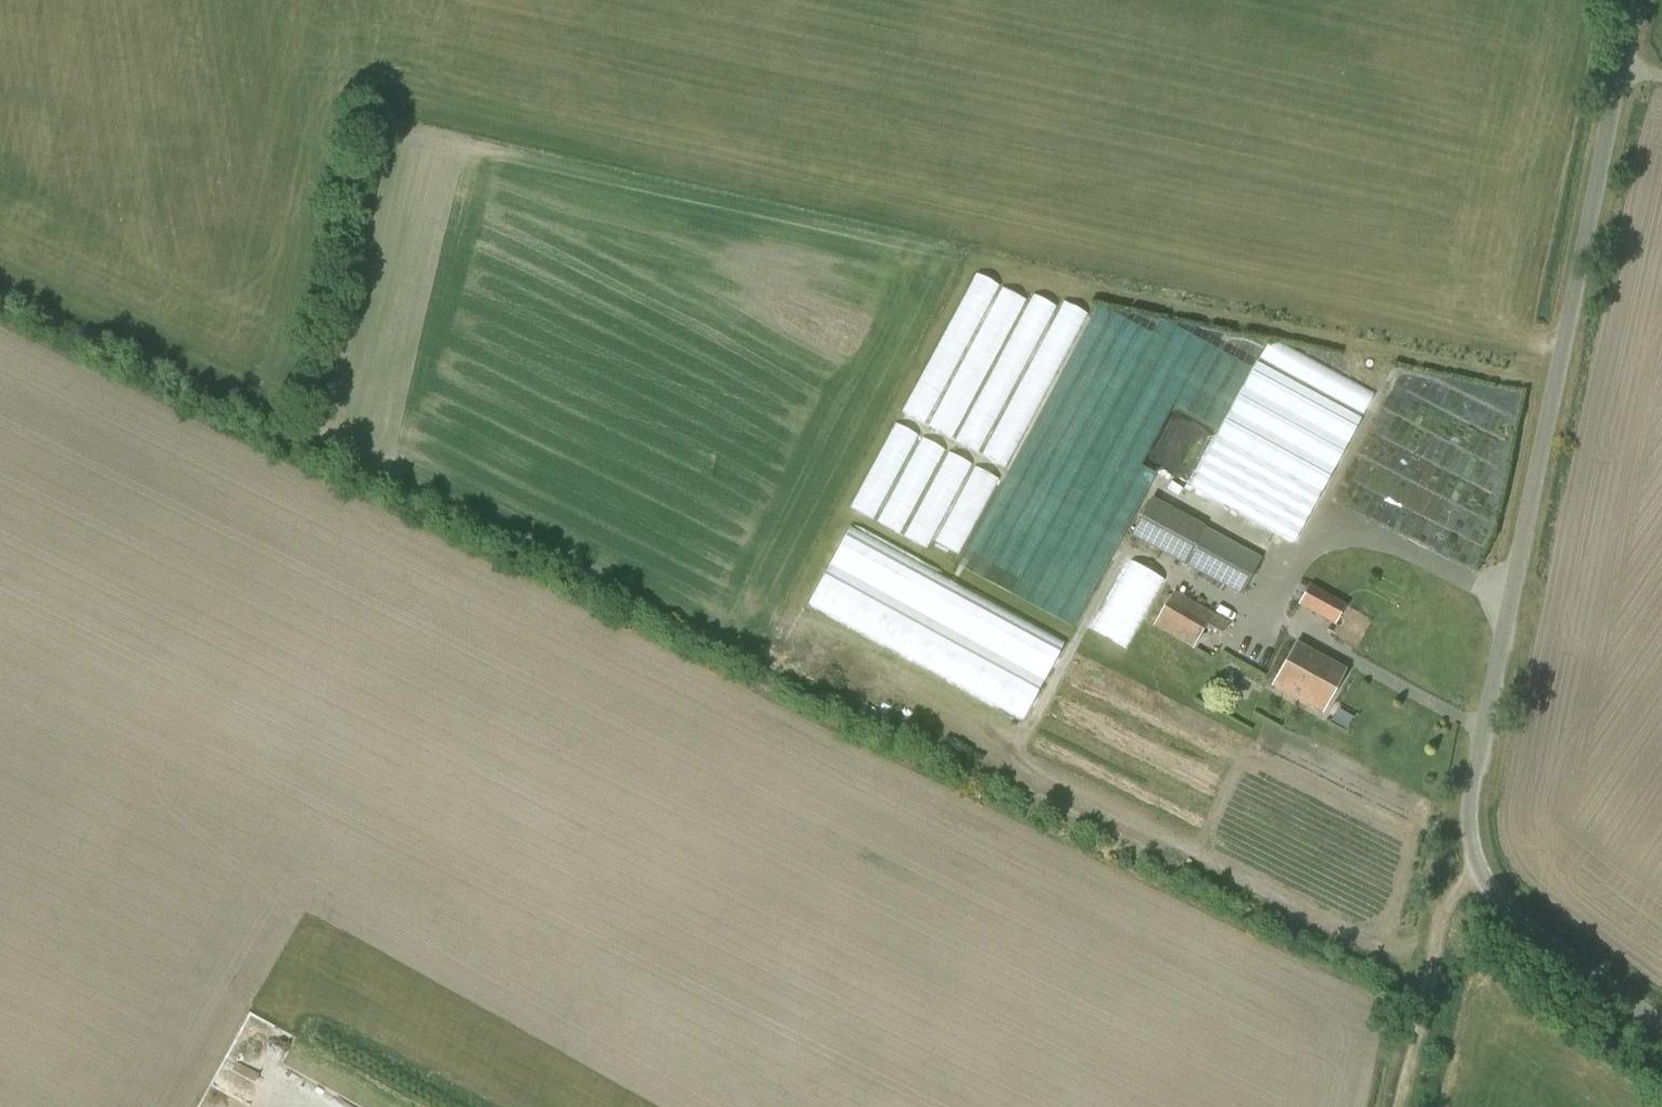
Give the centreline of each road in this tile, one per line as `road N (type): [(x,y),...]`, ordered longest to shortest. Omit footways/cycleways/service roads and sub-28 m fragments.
road 1 (unclassified): [(1661,1023),(1491,891),(1471,847),(1469,806),(1630,0)]
road 2 (track): [(1479,869),(1444,914),(1404,1106)]

